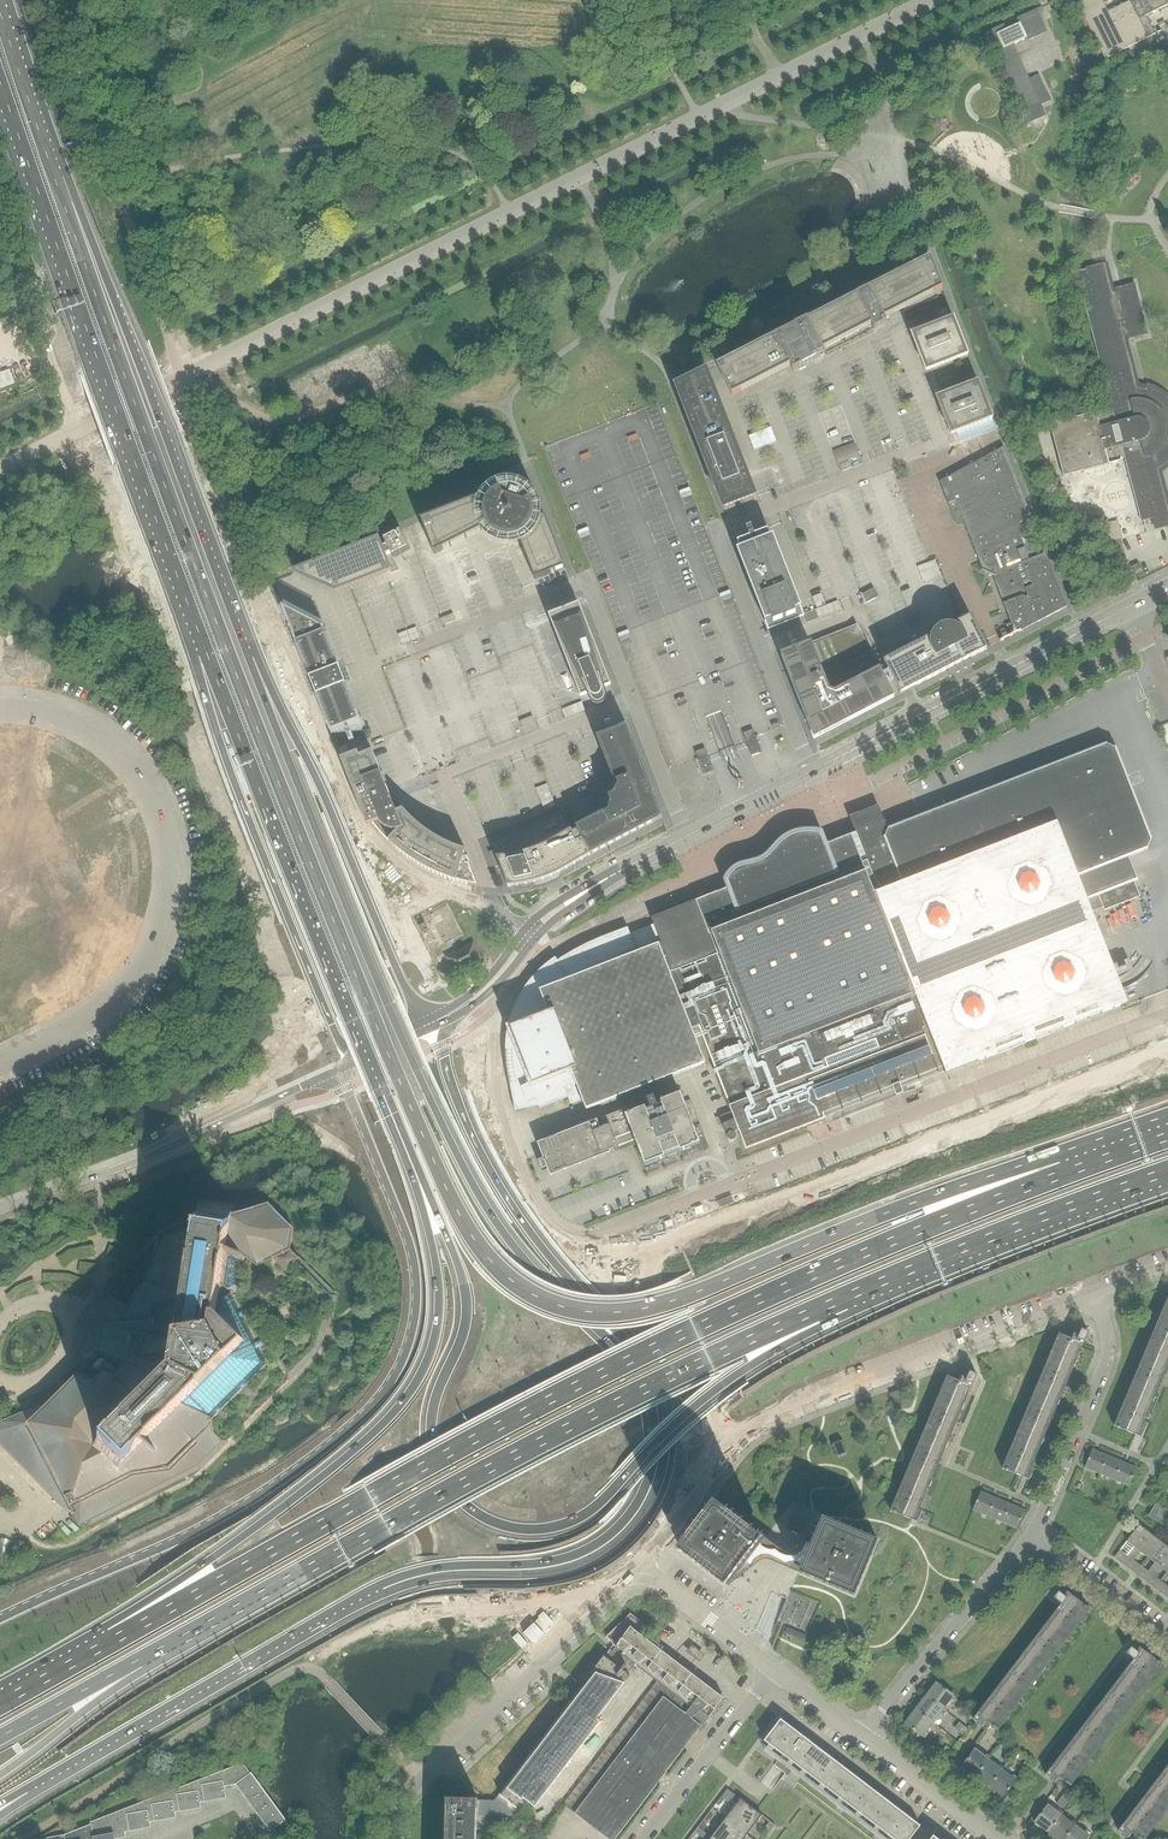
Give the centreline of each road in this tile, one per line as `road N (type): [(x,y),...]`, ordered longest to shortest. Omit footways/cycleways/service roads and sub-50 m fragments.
road 1 (trunk): [(1064,1174),(920,1199),(697,1292),(630,1311),(564,1308),(502,1273),(452,1204),(285,795),(187,547),(54,164)]
road 2 (trunk): [(1064,1174),(643,1351),(501,1422),(108,1645)]
road 3 (unclassified): [(0,470),(930,0)]
road 4 (trunk): [(372,1068),(465,1286),(465,1327),(431,1431),(442,1472),(473,1512),(532,1529),(584,1513),(699,1403),(809,1332),(846,1297)]
road 5 (trunk): [(25,1789),(383,1583),(547,1564),(608,1538),(638,1505),(656,1456),(656,1418),(641,1371)]
road 6 (trunk): [(641,1371),(530,1269),(465,1172),(249,656)]
road 7 (trunk): [(139,1663),(532,1444),(846,1297)]
road 8 (secondary): [(338,1070),(413,1267),(413,1323),(399,1366),(348,1426),(281,1480),(0,1620)]
road 9 (trunk): [(372,1068),(436,1263),(439,1318),(423,1371),(390,1418),(336,1465),(108,1645)]
road 10 (secondary): [(596,885),(1167,587)]
road 11 (residential): [(1167,1055),(750,1214),(701,1221),(600,1255)]
road 12 (residential): [(1095,1298),(759,1426),(635,1577)]
road 13 (trunk): [(0,80),(176,586)]
road 14 (trunk): [(249,656),(137,354),(54,164)]
road 15 (trunk): [(176,586),(372,1068)]
road 16 (trunk): [(176,586),(276,886),(341,1044),(363,1055)]
road 17 (trunk): [(641,1371),(531,1236),(484,1160),(444,1058),(443,1036),(458,1012)]
road 18 (trunk): [(423,1027),(310,761),(249,656)]
road 19 (unclassified): [(0,1207),(338,1070)]
road 20 (residential): [(395,1838),(407,1793),(635,1577)]
road 21 (trunk): [(846,1297),(1167,1171)]
road 22 (unclassified): [(474,1005),(485,1017),(508,1138),(534,1206),(567,1244),(600,1255)]
road 23 (residential): [(865,1737),(1030,1538)]
road 24 (residential): [(1030,1538),(1108,1357),(1095,1298)]
road 25 (residential): [(647,1838),(773,1670)]
road 26 (trunk): [(0,1775),(139,1663)]
road 27 (residential): [(1030,1538),(1167,1645)]
road 28 (unclassified): [(635,1577),(655,1581),(773,1670)]
road 29 (unclassified): [(865,1737),(998,1838)]
road 30 (trunk): [(54,164),(0,9)]
road 31 (trunk): [(0,1736),(139,1663)]
road 32 (trunk): [(108,1645),(0,1705)]
road 33 (secondary): [(523,931),(495,971),(440,1019)]

